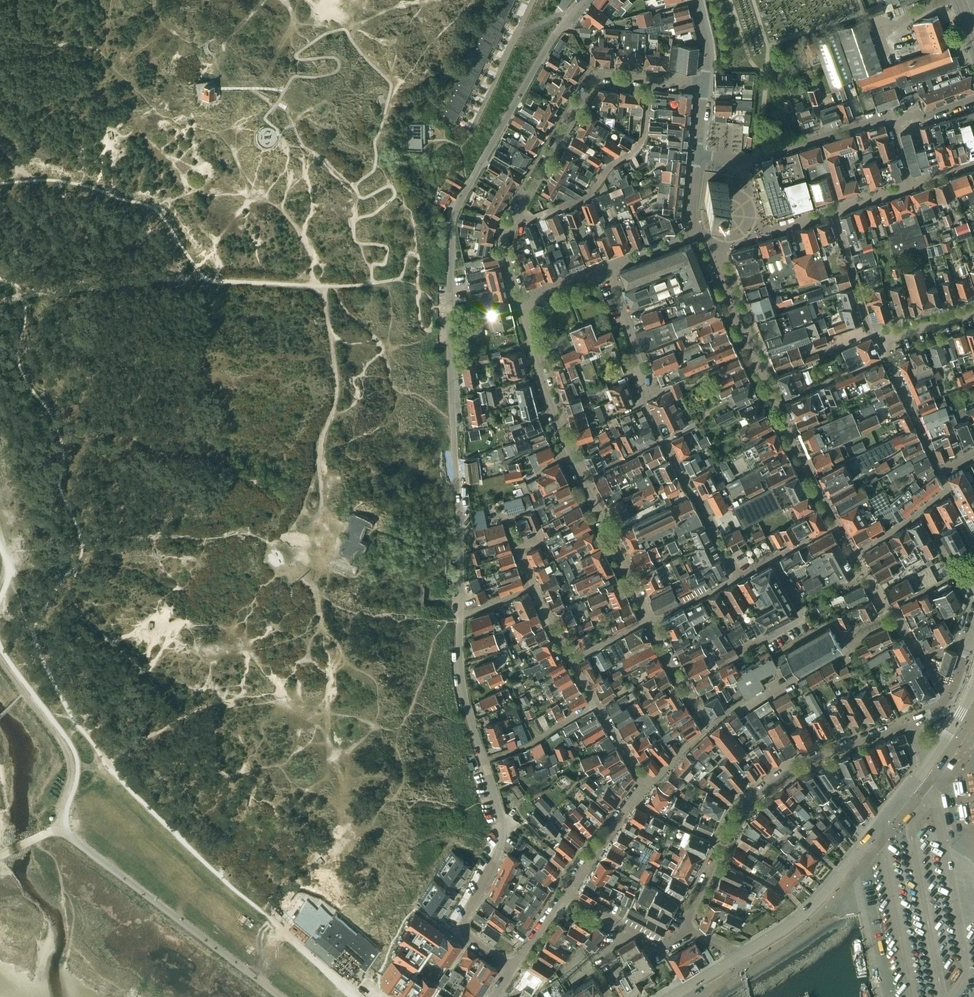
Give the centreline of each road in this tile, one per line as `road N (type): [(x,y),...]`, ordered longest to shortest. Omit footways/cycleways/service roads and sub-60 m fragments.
road 1 (residential): [(512,968),(463,927),(502,829),(460,665),(452,227),(543,53),(582,0)]
road 2 (residential): [(704,85),(595,76),(505,234),(517,297)]
road 3 (residential): [(650,621),(563,436),(517,297)]
road 4 (residential): [(735,578),(645,409),(634,340),(609,267)]
road 5 (tertiary): [(738,958),(812,907),(934,756)]
road 6 (residential): [(973,101),(748,160),(697,155)]
road 7 (residential): [(722,843),(742,809),(795,767),(914,727)]
road 8 (residential): [(609,267),(698,232),(691,207),(697,155)]
road 9 (residential): [(571,663),(508,525)]
road 10 (residential): [(571,663),(647,786)]
road 11 (residential): [(745,649),(802,617),(771,560)]
road 12 (residential): [(973,624),(948,698),(914,727)]
road 13 (residential): [(710,727),(650,621)]

